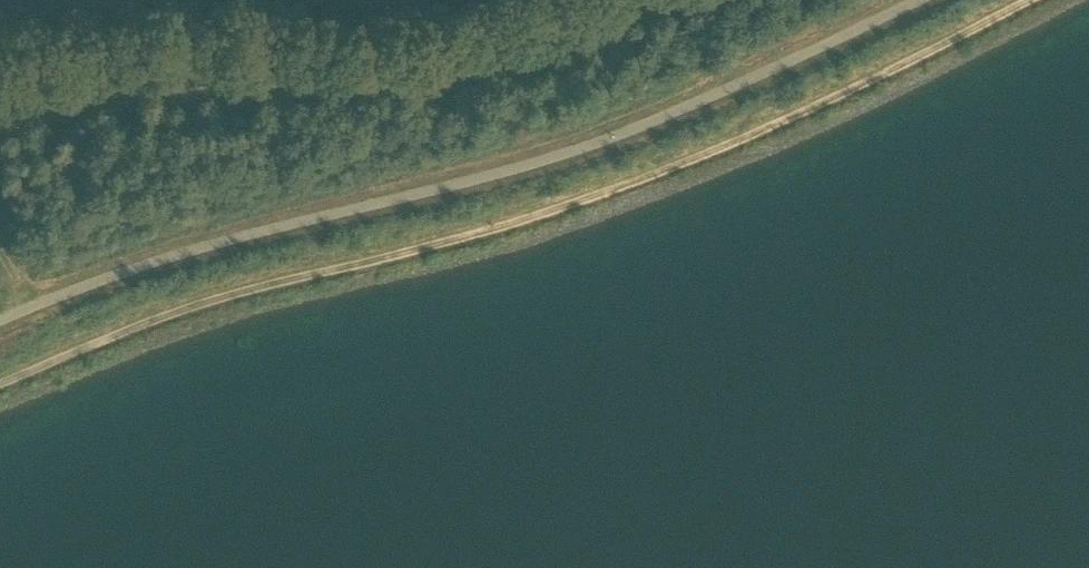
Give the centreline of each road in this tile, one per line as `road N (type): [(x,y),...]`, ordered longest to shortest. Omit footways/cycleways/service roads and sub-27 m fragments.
road 1 (track): [(1042,0),(794,122),(506,231),(271,284),(104,334),(0,380)]

